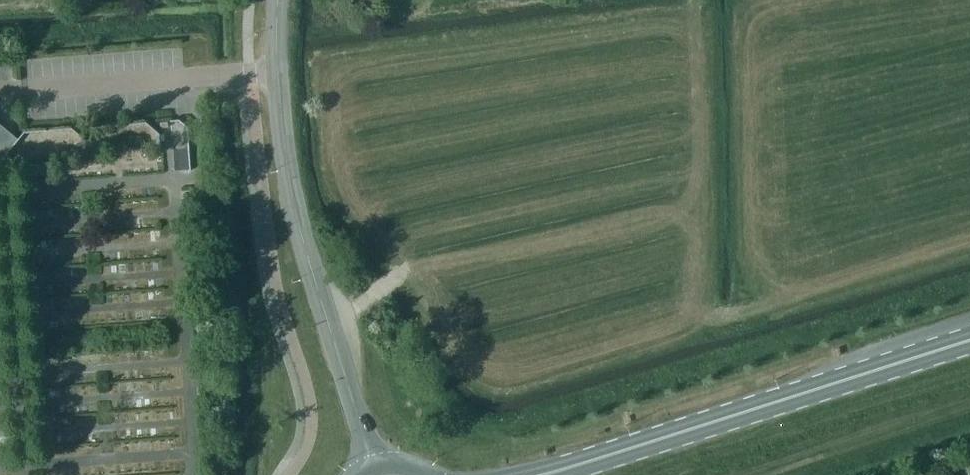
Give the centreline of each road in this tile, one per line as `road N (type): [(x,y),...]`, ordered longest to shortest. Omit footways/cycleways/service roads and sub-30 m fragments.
road 1 (secondary): [(374,464),(296,220),(274,92),(278,0)]
road 2 (primary): [(548,471),(969,340)]

